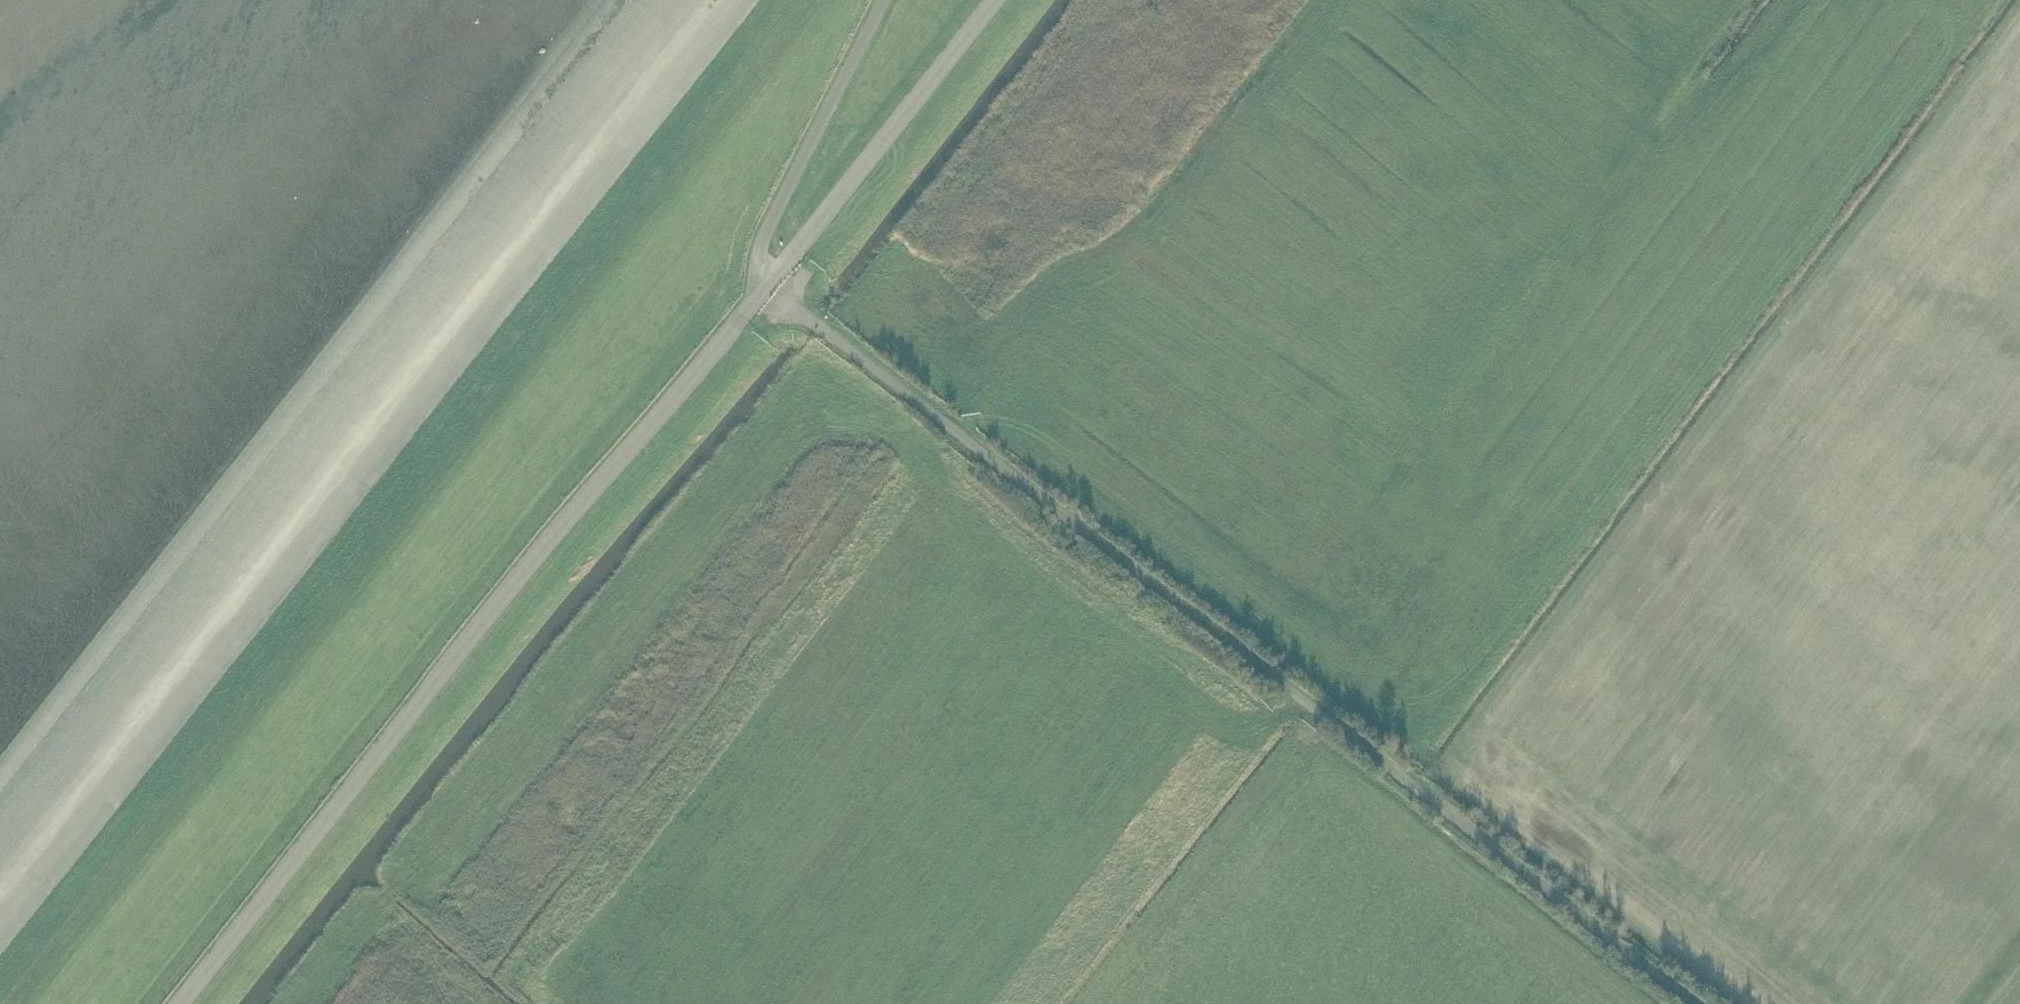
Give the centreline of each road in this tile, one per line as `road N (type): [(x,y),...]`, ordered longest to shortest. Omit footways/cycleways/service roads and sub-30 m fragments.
road 1 (unclassified): [(1690,1003),(769,287)]
road 2 (unclassified): [(184,1003),(769,287)]
road 3 (unclassified): [(769,287),(993,0)]

